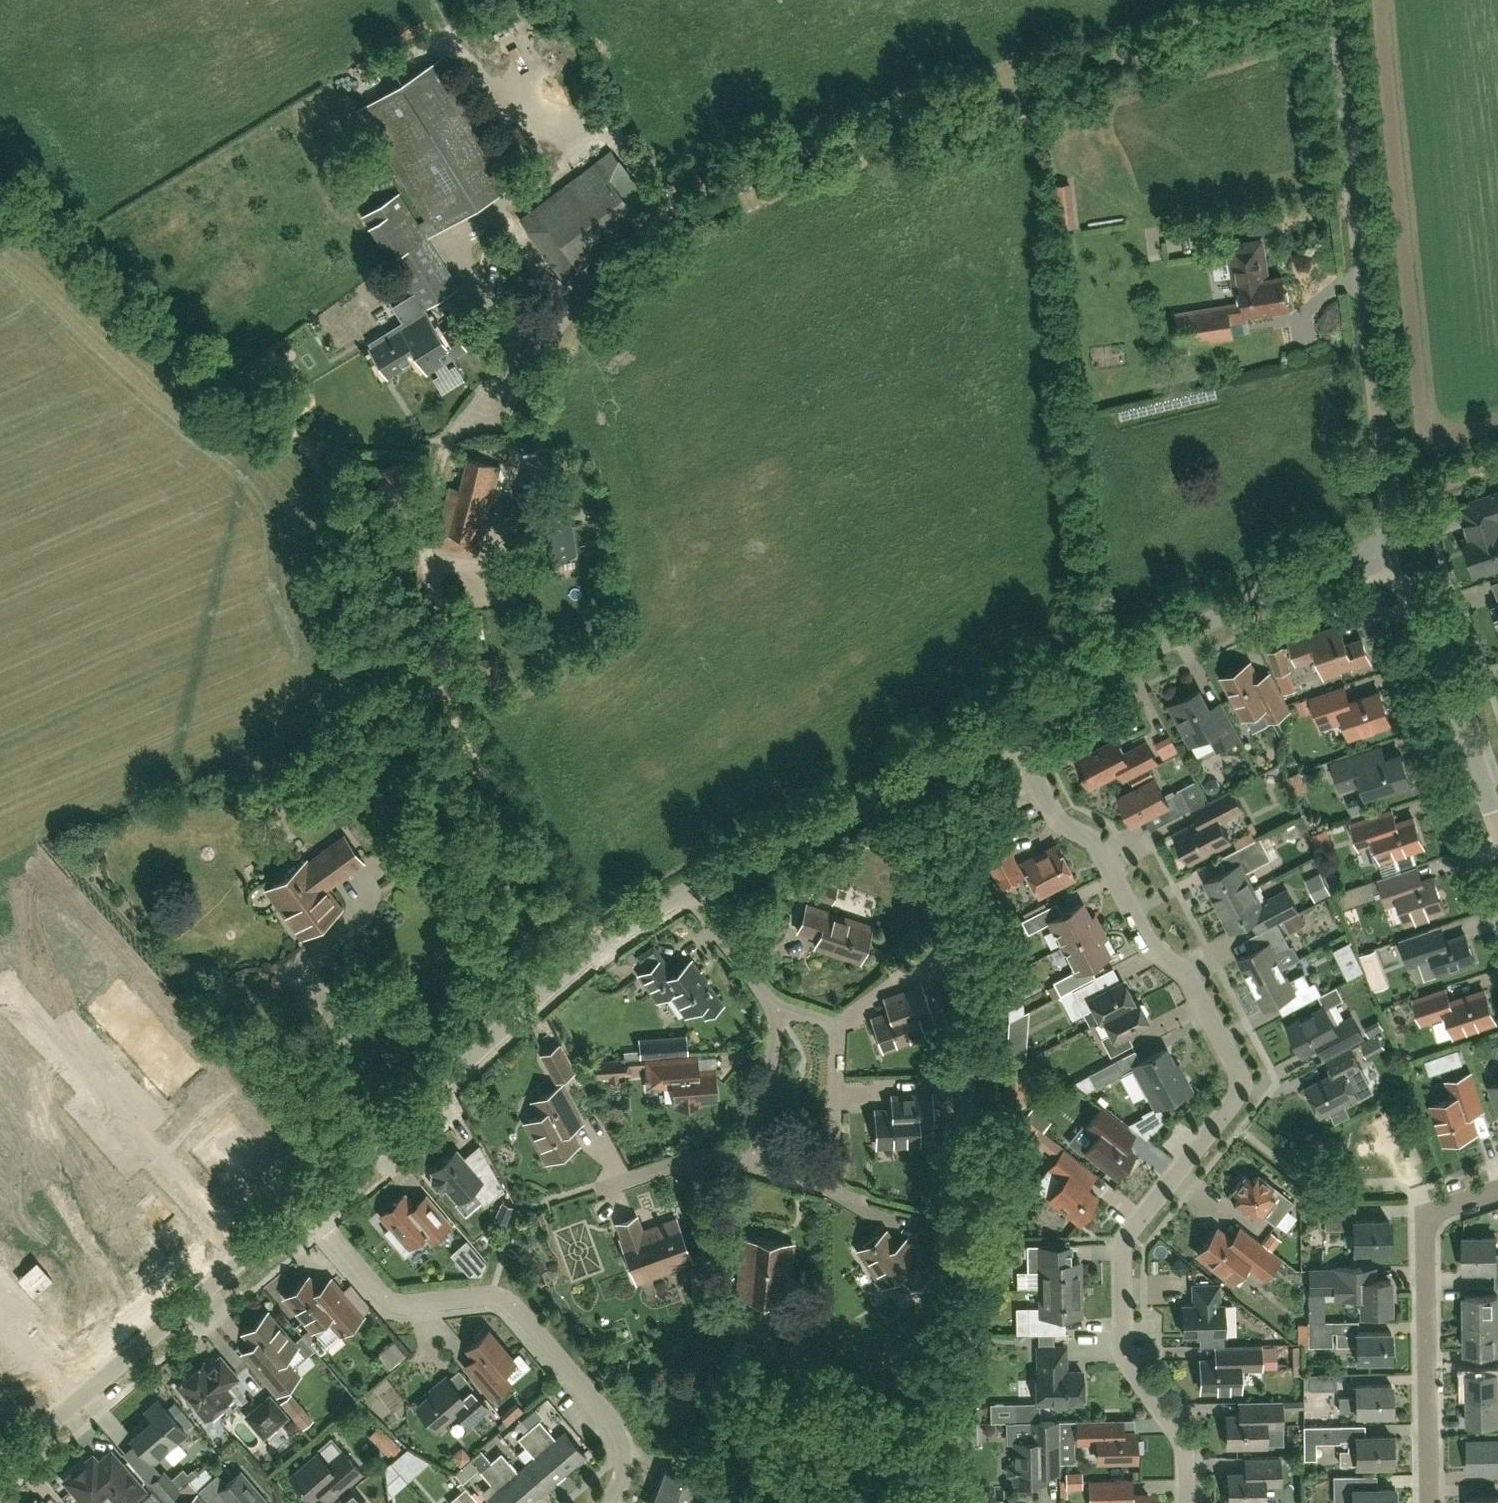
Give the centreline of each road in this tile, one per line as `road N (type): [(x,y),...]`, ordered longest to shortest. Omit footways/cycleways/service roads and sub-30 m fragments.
road 1 (residential): [(1187,1502),(1179,1440),(1122,1347),(1119,1247),(1222,1118),(1235,1094),(1234,1067),(1189,979),(1146,943),(1101,856),(1054,815),(1004,726)]
road 2 (track): [(650,223),(471,419),(447,453),(433,522),(469,747),(596,950)]
road 3 (unclassified): [(1293,0),(815,149),(650,223)]
road 4 (tertiary): [(1375,565),(1390,496),(1335,0)]
road 5 (residential): [(305,1202),(387,1301),(413,1307),(492,1298),(512,1307),(609,1420),(625,1453),(623,1484),(606,1502)]
road 6 (residential): [(305,1202),(573,968),(691,890)]
road 7 (residential): [(1004,726),(1305,573),(1346,562),(1375,565)]
road 8 (residential): [(245,1255),(14,989),(0,995)]
road 9 (residential): [(1430,1502),(1425,1233),(1431,1213),(1497,1187)]
road 10 (residential): [(691,890),(1004,726)]
road 11 (tertiary): [(1497,830),(1430,637),(1407,593),(1375,565)]
road 12 (residential): [(828,1188),(833,1022),(777,1011)]
road 13 (residential): [(79,1401),(245,1255)]
road 14 (residential): [(777,1011),(751,1160)]
road 15 (residential): [(691,890),(777,1011)]
road 16 (residential): [(751,1160),(678,1160),(607,1184)]
road 17 (residential): [(772,1502),(769,1356)]
road 18 (residential): [(0,1309),(79,1401)]

